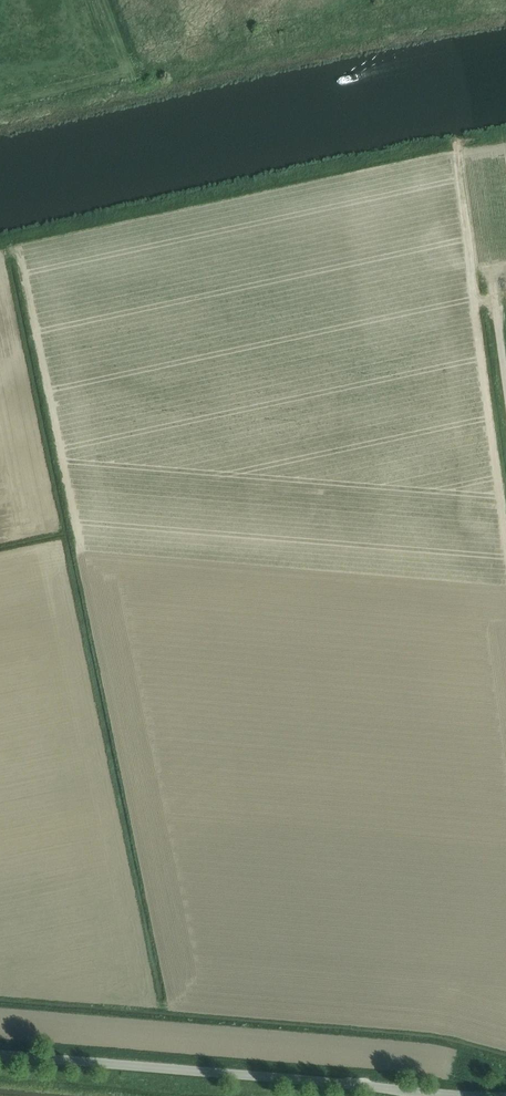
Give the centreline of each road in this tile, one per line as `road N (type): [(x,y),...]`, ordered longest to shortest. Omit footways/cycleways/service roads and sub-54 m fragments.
road 1 (unclassified): [(505,1095),(0,1054)]

